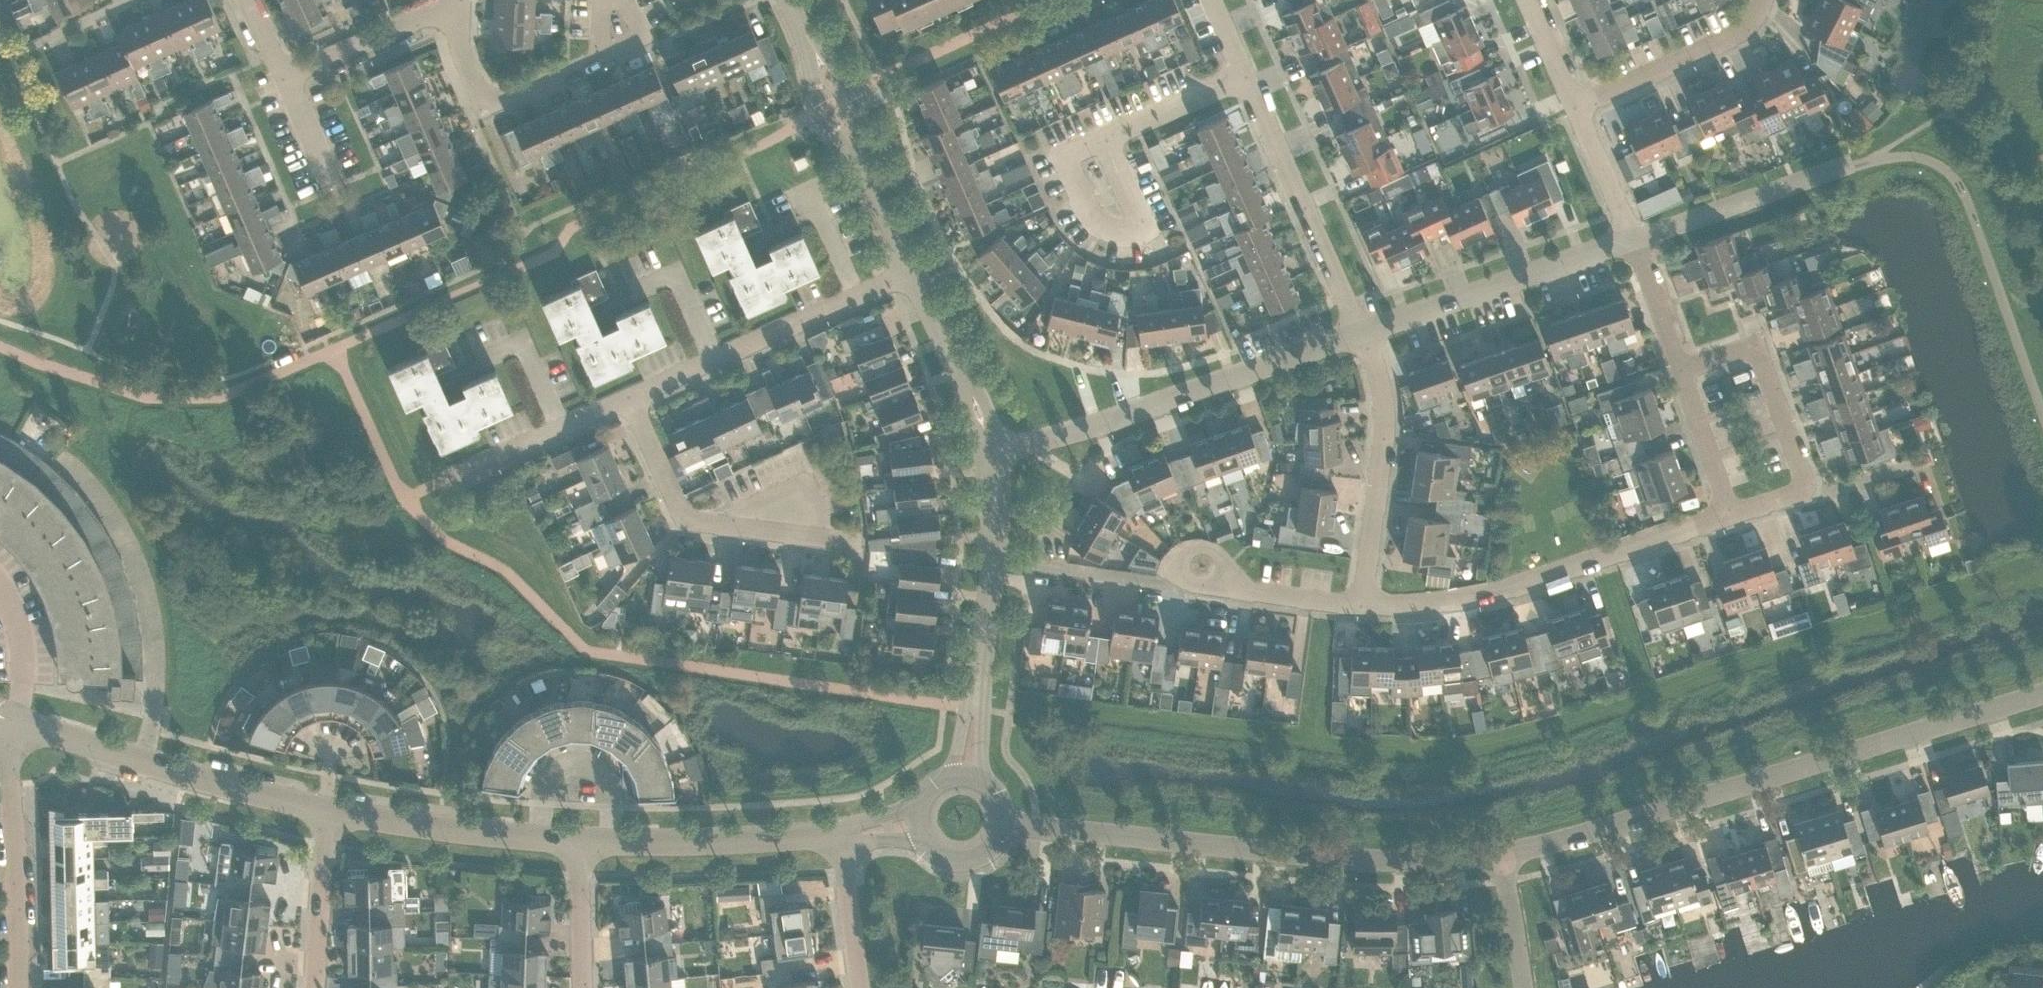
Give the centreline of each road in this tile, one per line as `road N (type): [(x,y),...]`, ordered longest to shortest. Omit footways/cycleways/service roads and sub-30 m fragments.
road 1 (unclassified): [(2042,695),(1508,851)]
road 2 (unclassified): [(1508,851),(1339,861),(1003,823)]
road 3 (residential): [(991,451),(1363,338)]
road 4 (residential): [(1366,606),(1505,590),(1731,516)]
road 5 (unclassified): [(14,723),(329,810)]
road 6 (unclassified): [(965,775),(992,562),(991,451)]
road 7 (unclassified): [(911,269),(790,0)]
road 8 (residential): [(1363,338),(1242,73)]
road 9 (residential): [(1363,338),(1634,238)]
road 10 (residential): [(1366,606),(1390,422),(1363,338)]
road 11 (residential): [(14,987),(14,723)]
road 12 (unclassified): [(582,842),(843,835)]
road 13 (unclassified): [(329,810),(582,842)]
road 14 (residential): [(1634,238),(1852,164)]
road 15 (residential): [(1768,0),(1749,32),(1575,112)]
road 16 (residential): [(1806,486),(1755,345),(1681,366)]
road 17 (residential): [(459,11),(457,40),(485,106),(600,57)]
road 18 (residential): [(1100,136),(1139,222),(1128,233),(1095,225),(1059,153)]
road 19 (residential): [(712,361),(911,269)]
road 20 (unclassified): [(991,451),(911,269)]
road 21 (residential): [(284,78),(436,13),(459,11)]
road 22 (residential): [(708,524),(807,478),(837,540)]
road 23 (residential): [(315,987),(329,810)]
road 24 (residential): [(708,524),(678,520),(628,399)]
road 25 (residential): [(1731,516),(1681,366)]
road 26 (residential): [(1100,136),(1242,73)]
road 27 (residential): [(860,987),(843,835)]
road 28 (residential): [(560,429),(523,344),(469,366)]
road 29 (residential): [(584,987),(582,842)]
road 30 (residential): [(1575,112),(1634,238)]
road 31 (residential): [(712,361),(677,276),(635,294)]
road 32 (residential): [(1523,987),(1508,851)]
road 33 (residential): [(1681,366),(1634,238)]
road 34 (residential): [(439,482),(560,429)]
road 35 (residential): [(1235,589),(1366,606)]
road 36 (residential): [(1235,589),(1209,551),(1179,555),(1172,570),(1179,580),(1204,585)]
road 37 (residential): [(837,540),(708,524)]
road 38 (residential): [(1527,0),(1575,112)]

